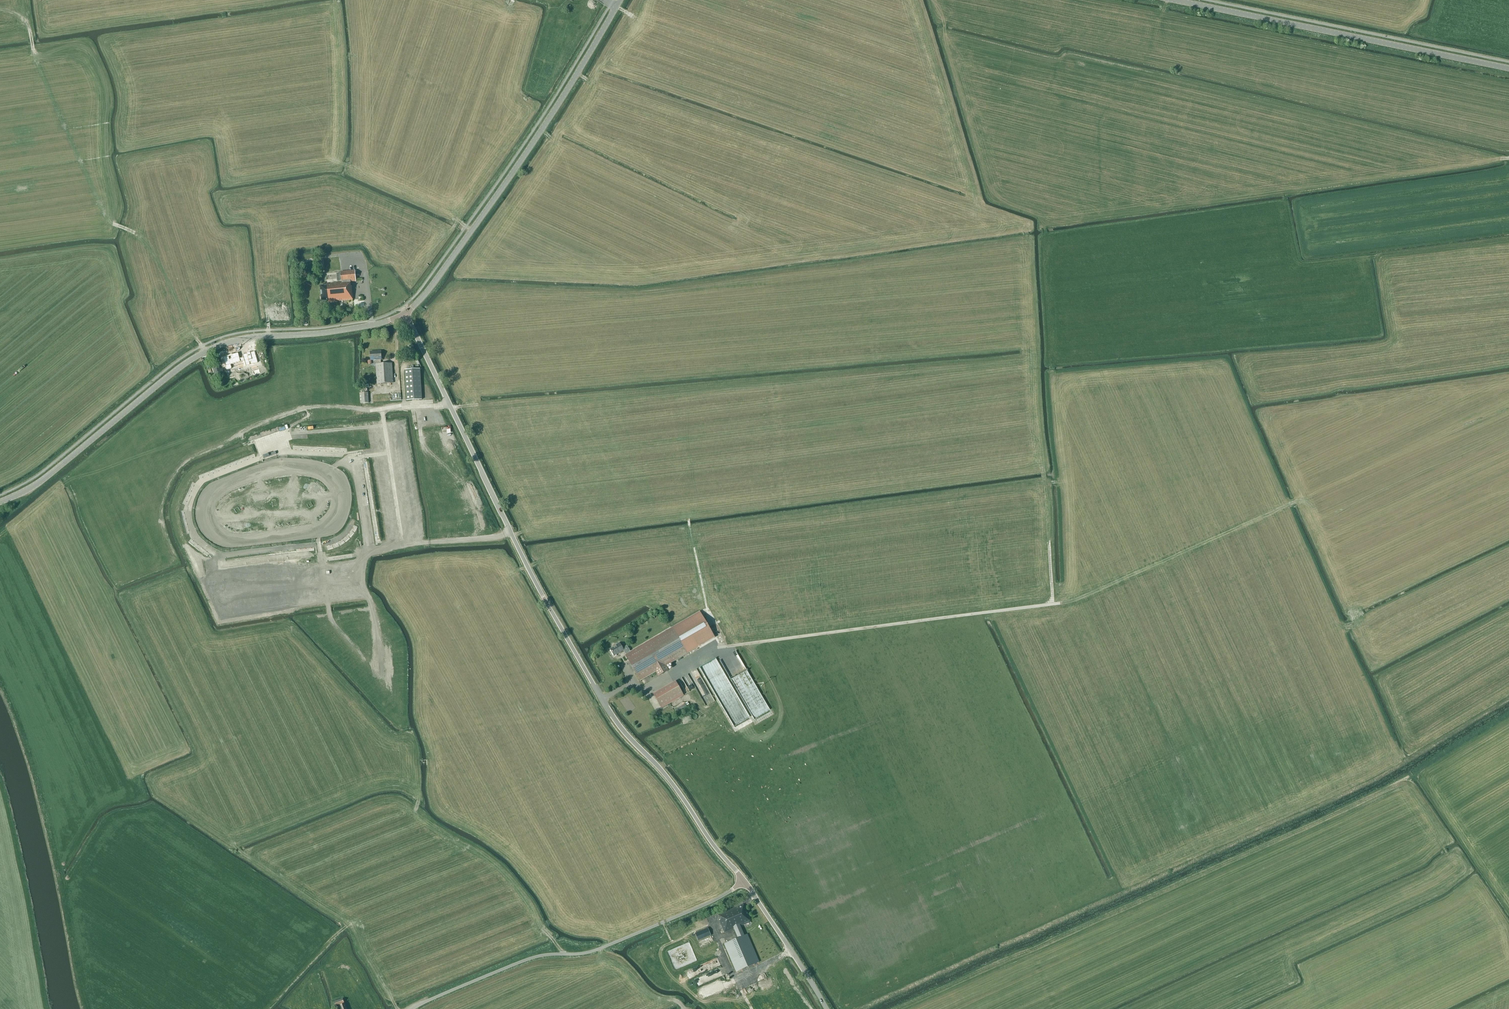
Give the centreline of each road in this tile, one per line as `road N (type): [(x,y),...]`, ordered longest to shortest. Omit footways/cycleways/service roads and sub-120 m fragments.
road 1 (tertiary): [(744,881),(603,701),(528,567),(406,314)]
road 2 (tertiary): [(0,502),(47,477),(219,346),(406,314)]
road 3 (tertiary): [(406,314),(523,157),(620,0)]
road 4 (unclassified): [(412,1008),(532,958),(598,950),(744,881)]
road 5 (tertiary): [(1173,0),(1508,69)]
road 6 (tertiary): [(826,1008),(744,881)]

